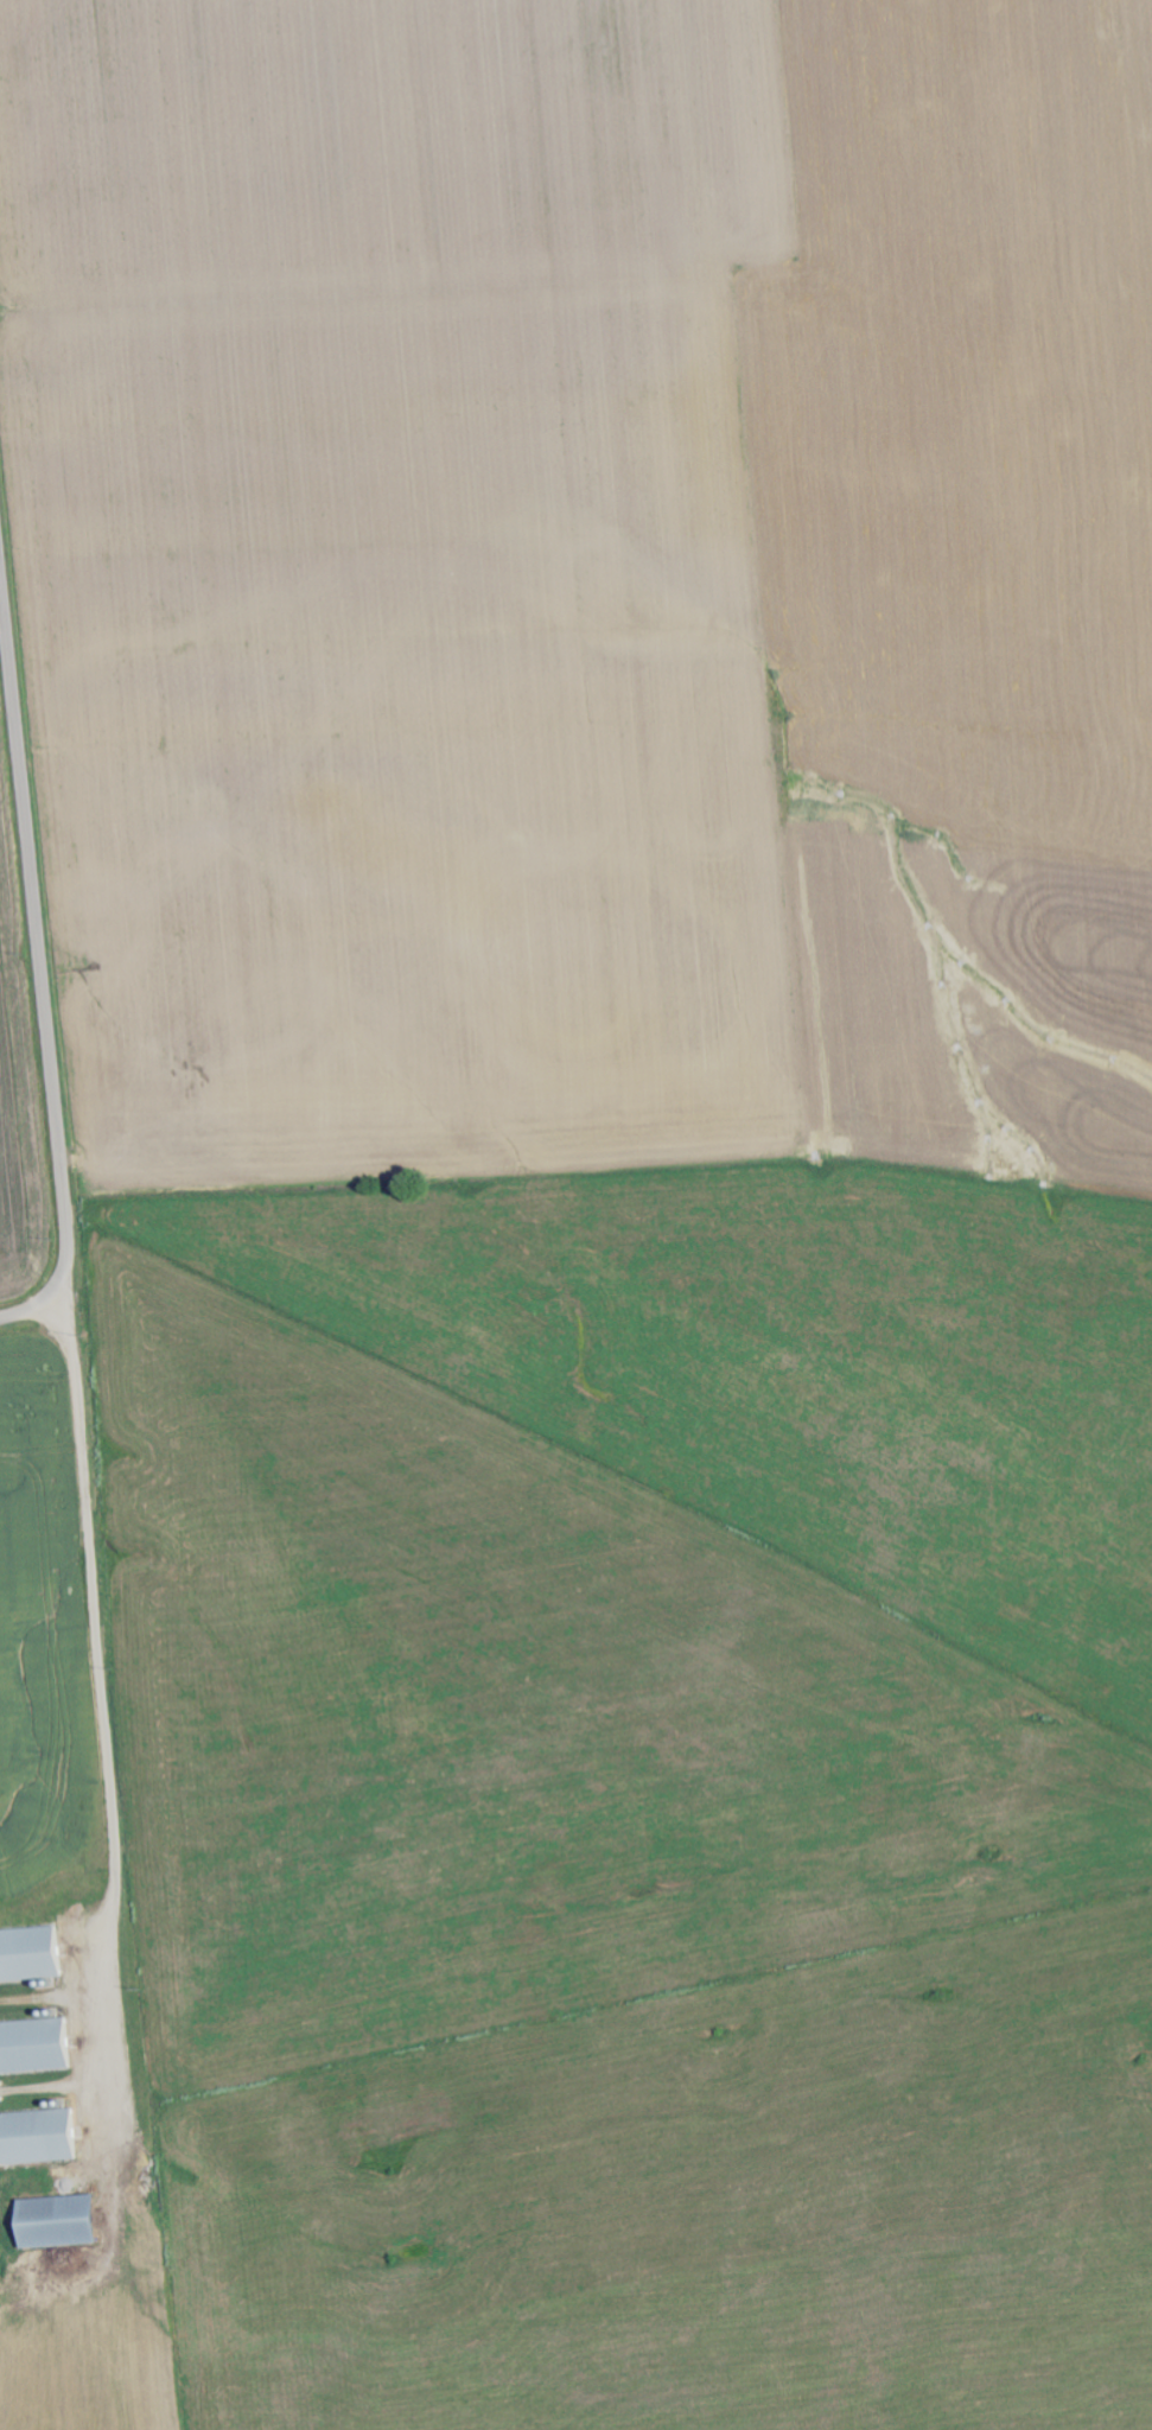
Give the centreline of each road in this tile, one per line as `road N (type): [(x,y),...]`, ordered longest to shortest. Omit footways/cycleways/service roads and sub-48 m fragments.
road 1 (residential): [(0,1316),(36,1303),(53,1285),(66,1239),(0,597)]

